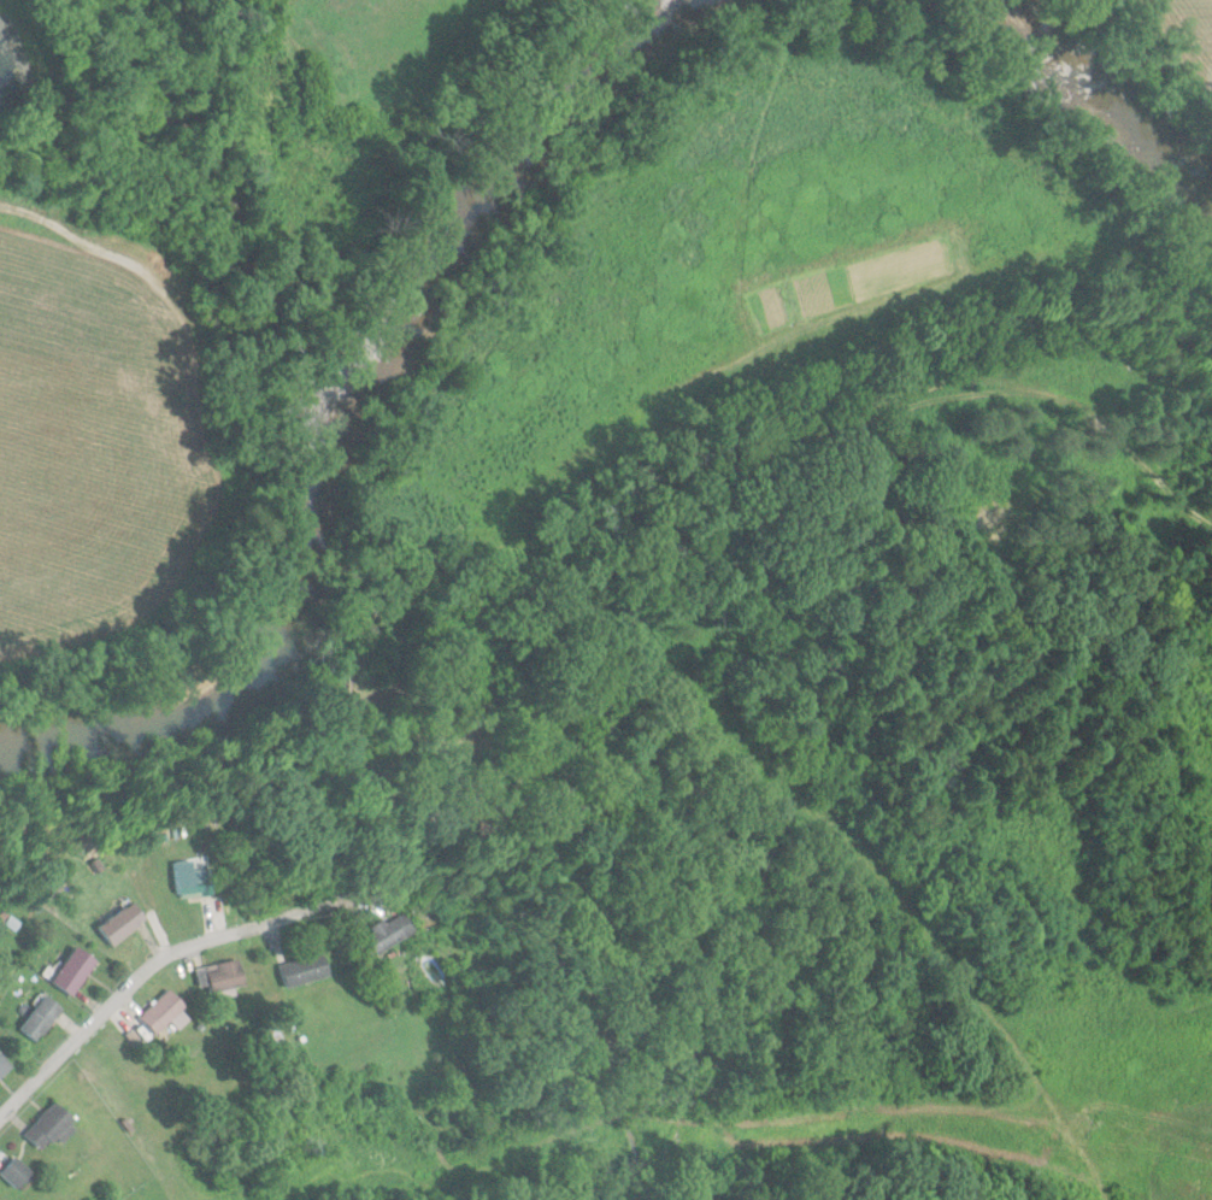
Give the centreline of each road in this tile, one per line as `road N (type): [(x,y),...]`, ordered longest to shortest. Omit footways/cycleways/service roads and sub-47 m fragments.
road 1 (residential): [(0,1118),(166,953),(294,916)]

